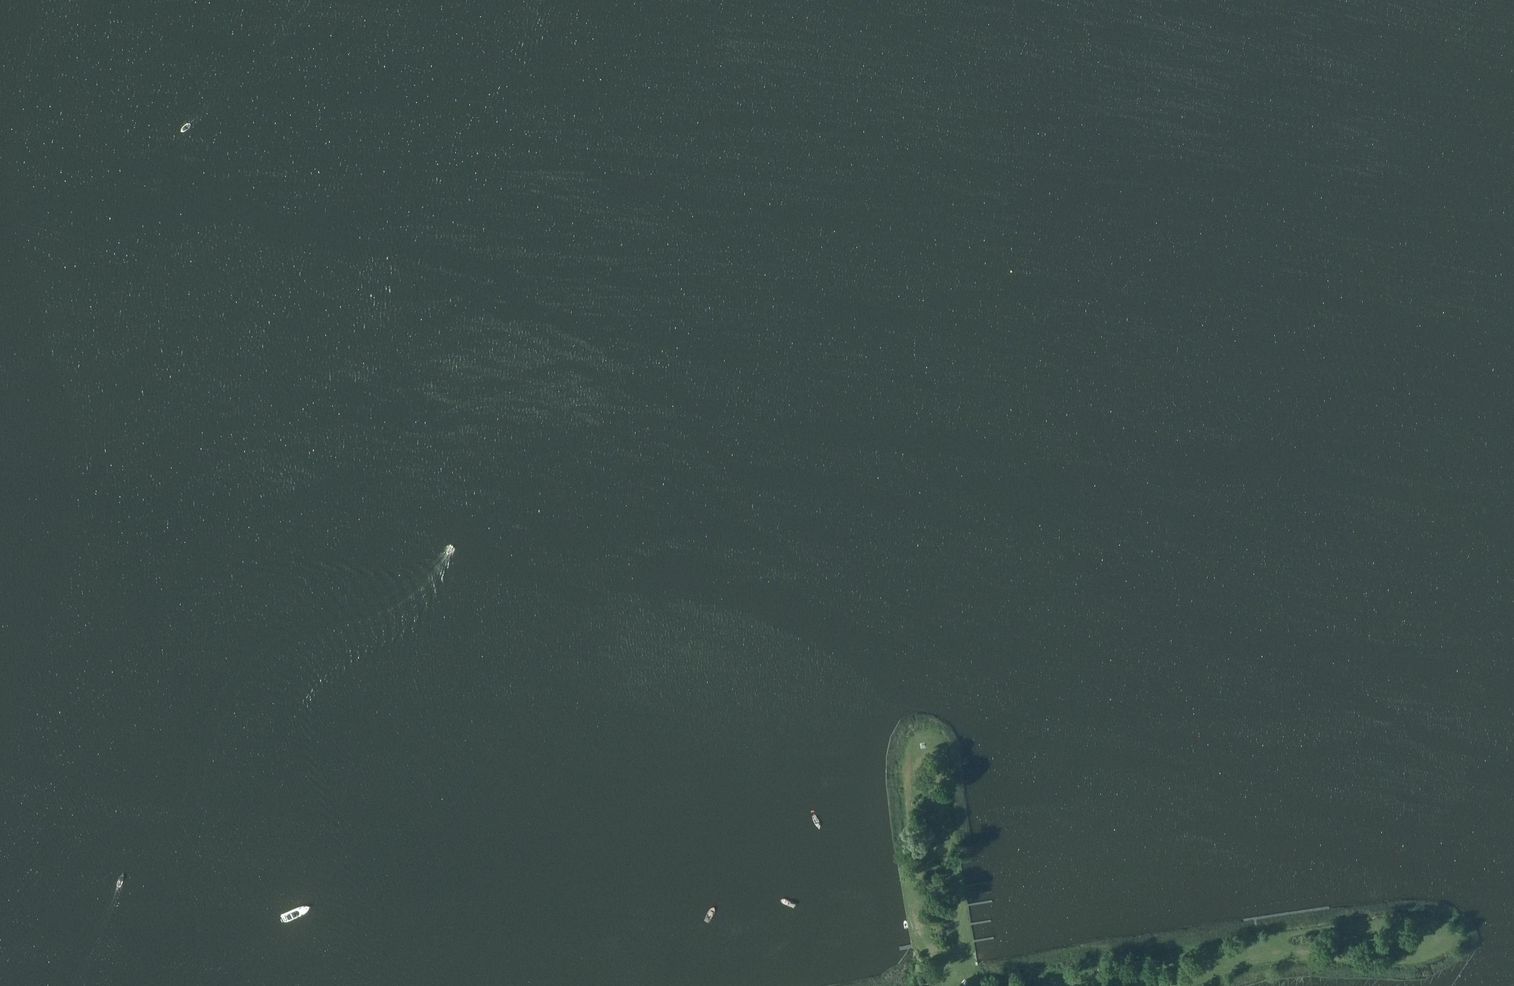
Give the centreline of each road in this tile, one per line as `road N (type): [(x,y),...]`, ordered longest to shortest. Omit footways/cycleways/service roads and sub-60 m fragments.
road 1 (track): [(1392,945),(1356,937),(1317,952),(1261,952),(1172,985)]
road 2 (track): [(1356,937),(1373,925),(1410,920),(1440,929),(1441,944),(1427,955),(1392,945)]

